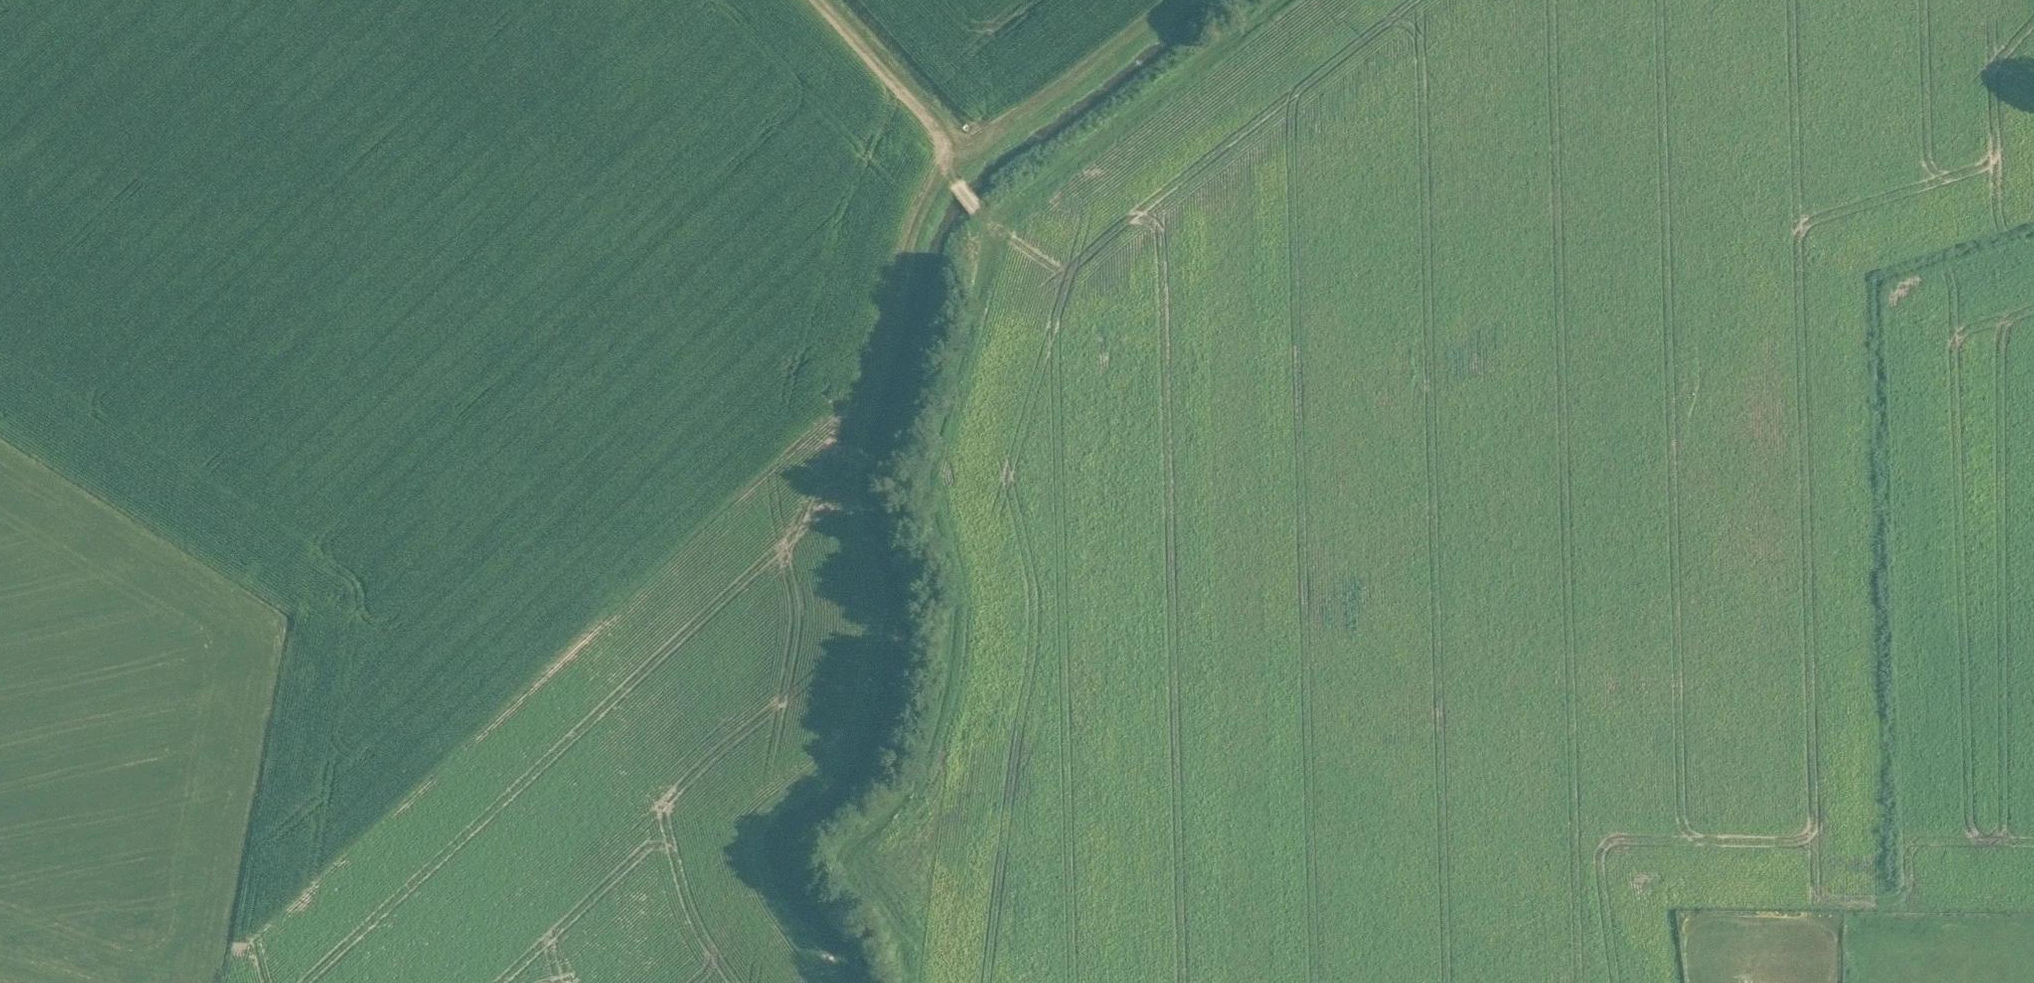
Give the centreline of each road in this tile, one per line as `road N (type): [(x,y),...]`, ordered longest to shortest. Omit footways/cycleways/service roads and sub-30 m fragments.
road 1 (track): [(901,982),(884,934),(847,903),(825,871),(871,831),(925,749),(938,672),(935,608),(909,496),(975,251),(1278,0)]
road 2 (track): [(952,178),(944,141),(928,119),(813,0)]

